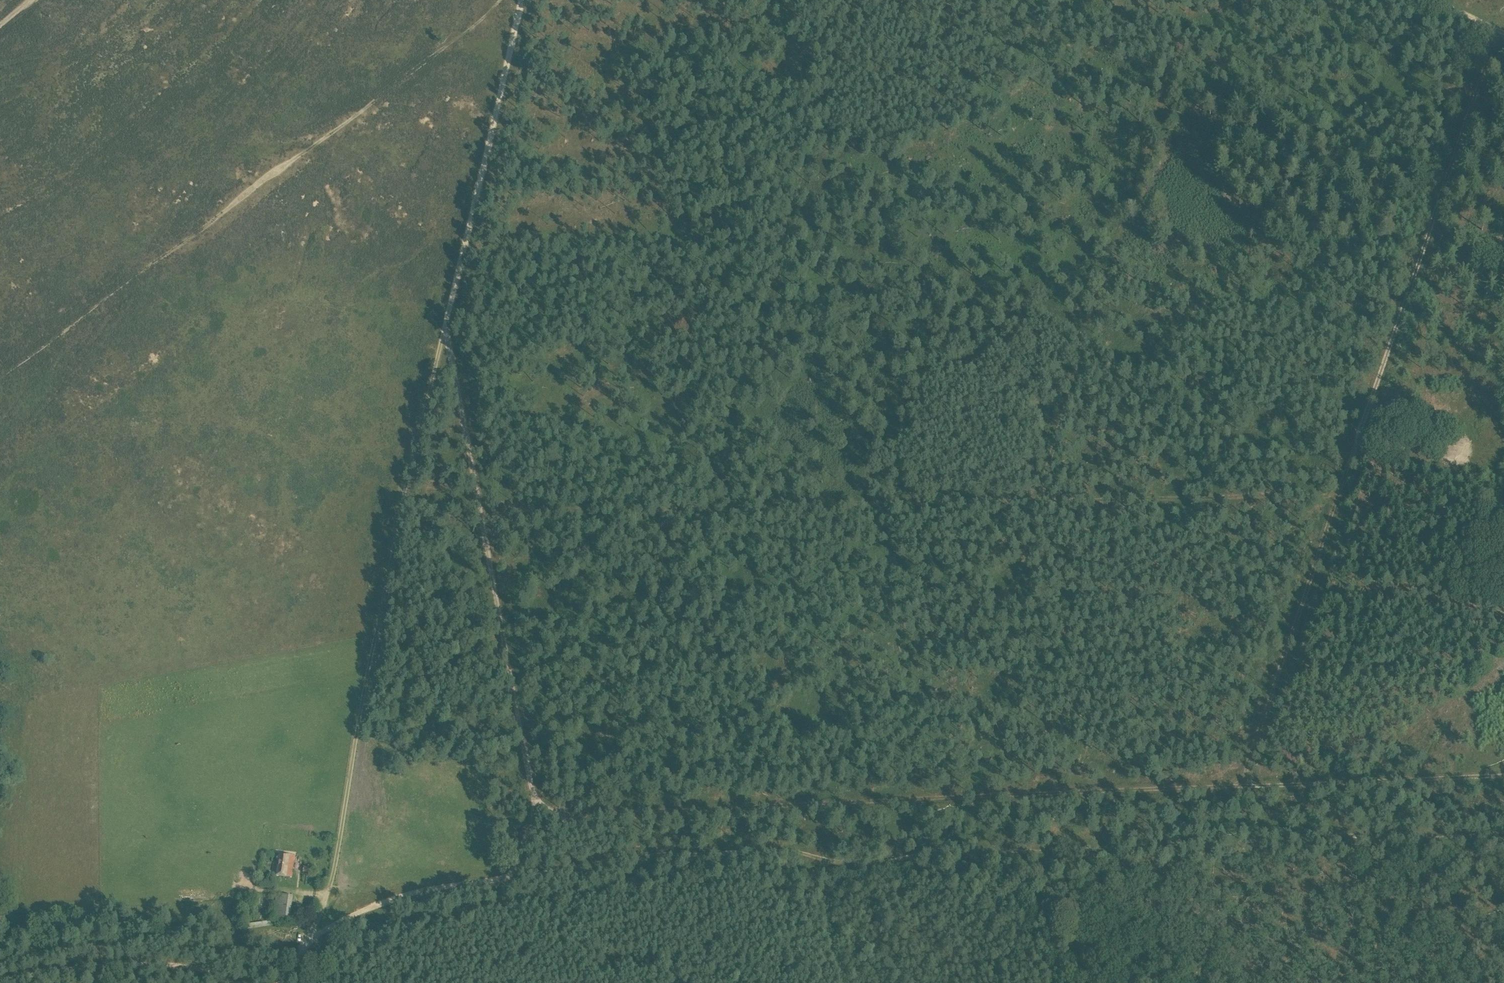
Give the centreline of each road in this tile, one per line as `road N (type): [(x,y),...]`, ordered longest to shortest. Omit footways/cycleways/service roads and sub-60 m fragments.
road 1 (track): [(568,816),(1503,776)]
road 2 (track): [(481,512),(1338,495)]
road 3 (track): [(1496,29),(1241,786)]
road 4 (track): [(306,939),(336,862),(375,636),(444,328)]
road 5 (track): [(444,328),(540,804)]
road 6 (track): [(444,328),(520,0)]
road 7 (track): [(0,981),(141,964),(224,977)]
road 8 (track): [(306,939),(374,904),(511,875)]

